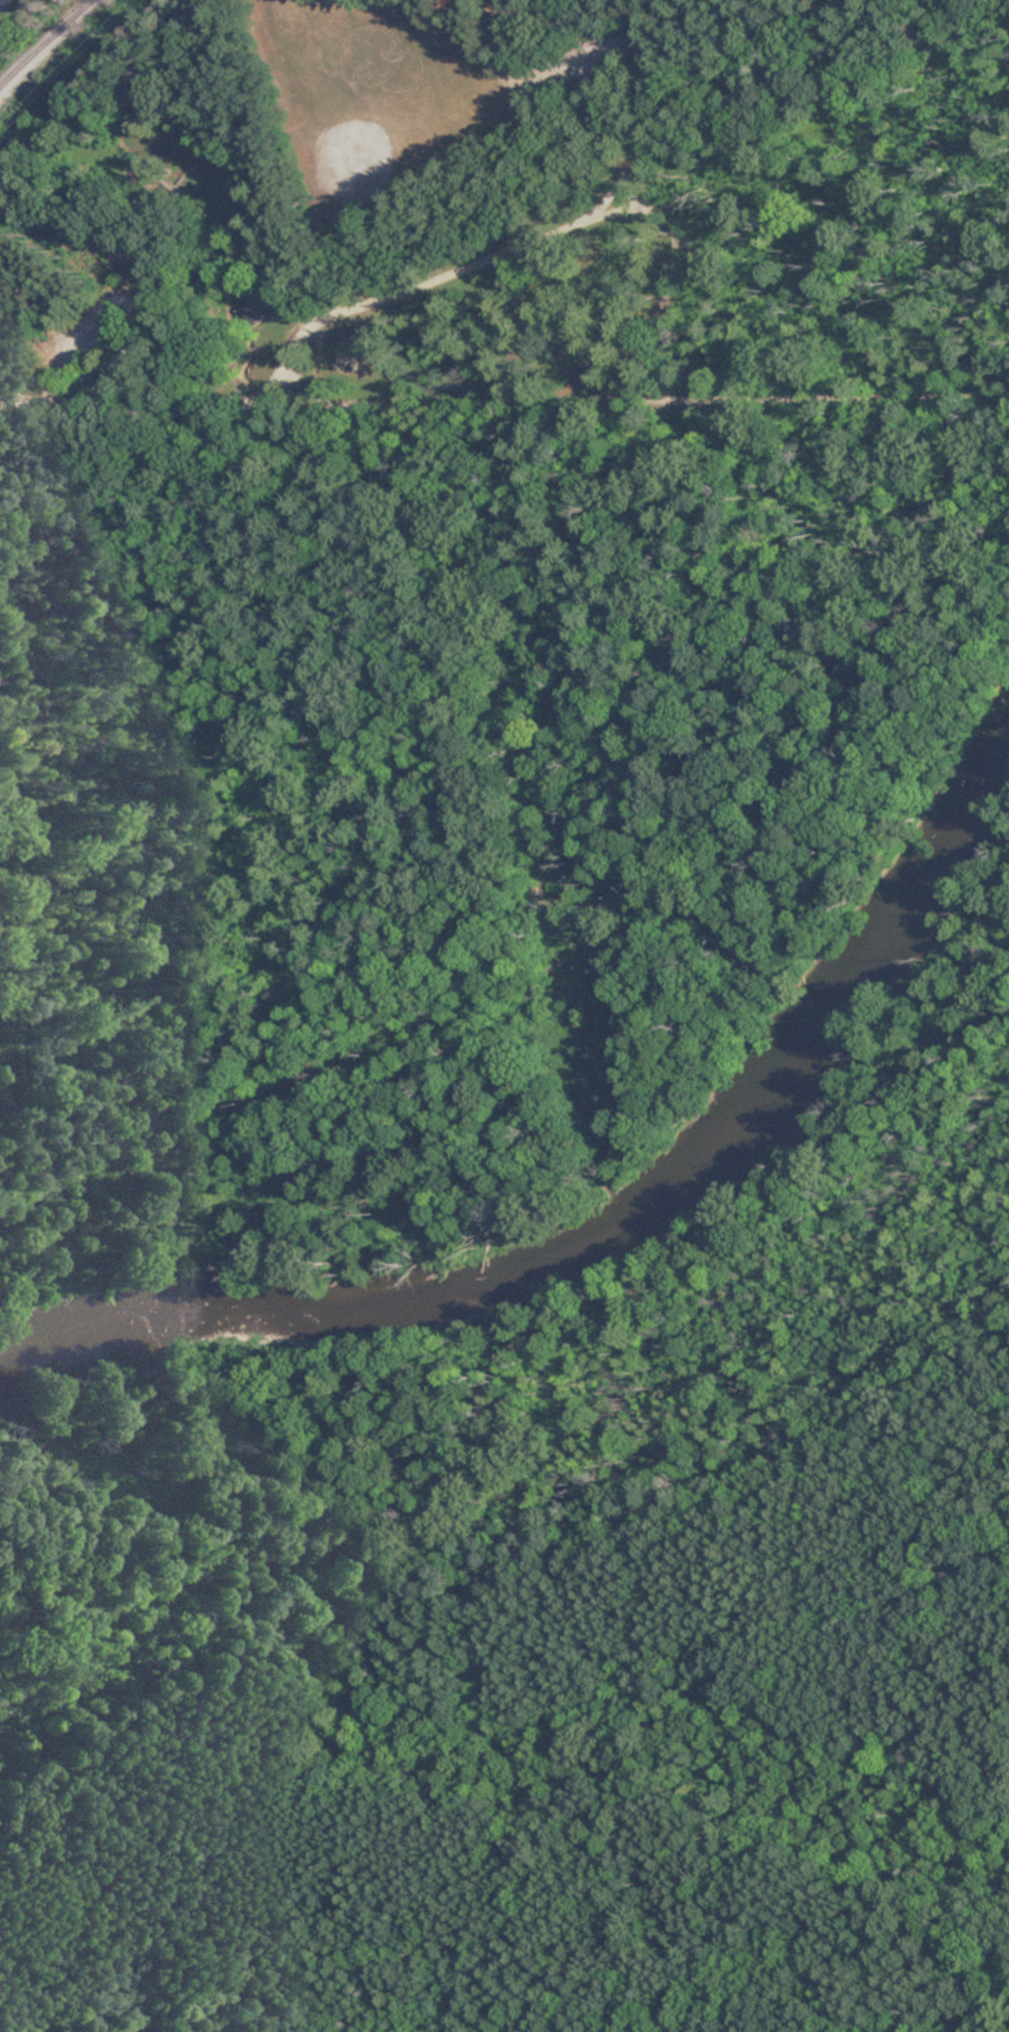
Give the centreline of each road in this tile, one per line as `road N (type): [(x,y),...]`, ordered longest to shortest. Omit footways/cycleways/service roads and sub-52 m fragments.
road 1 (track): [(592,1653),(890,1612),(1008,1559)]

